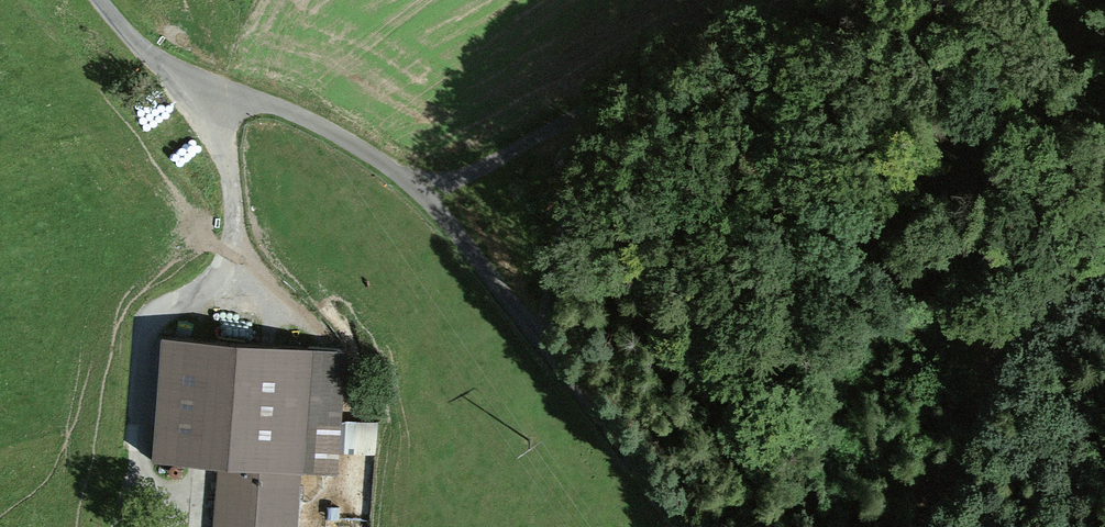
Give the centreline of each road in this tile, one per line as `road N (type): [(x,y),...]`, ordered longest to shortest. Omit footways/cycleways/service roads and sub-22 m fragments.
road 1 (residential): [(94,0),(127,42),(168,72),(356,145),(422,192),(688,526)]
road 2 (track): [(719,0),(576,115),(422,192)]
road 3 (track): [(541,336),(576,115)]

